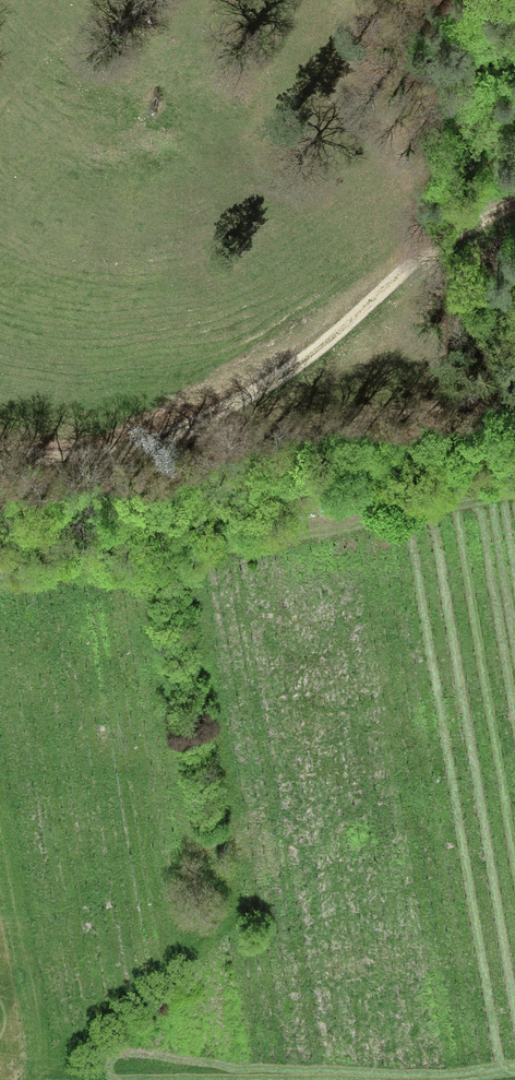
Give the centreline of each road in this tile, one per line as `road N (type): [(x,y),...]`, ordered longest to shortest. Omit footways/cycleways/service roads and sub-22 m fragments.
road 1 (track): [(514,720),(443,750),(373,799),(30,1079)]
road 2 (track): [(0,436),(68,444),(227,413),(302,369),(460,229),(514,206)]
road 3 (track): [(0,571),(96,572),(514,495)]
road 4 (track): [(227,413),(514,391)]

